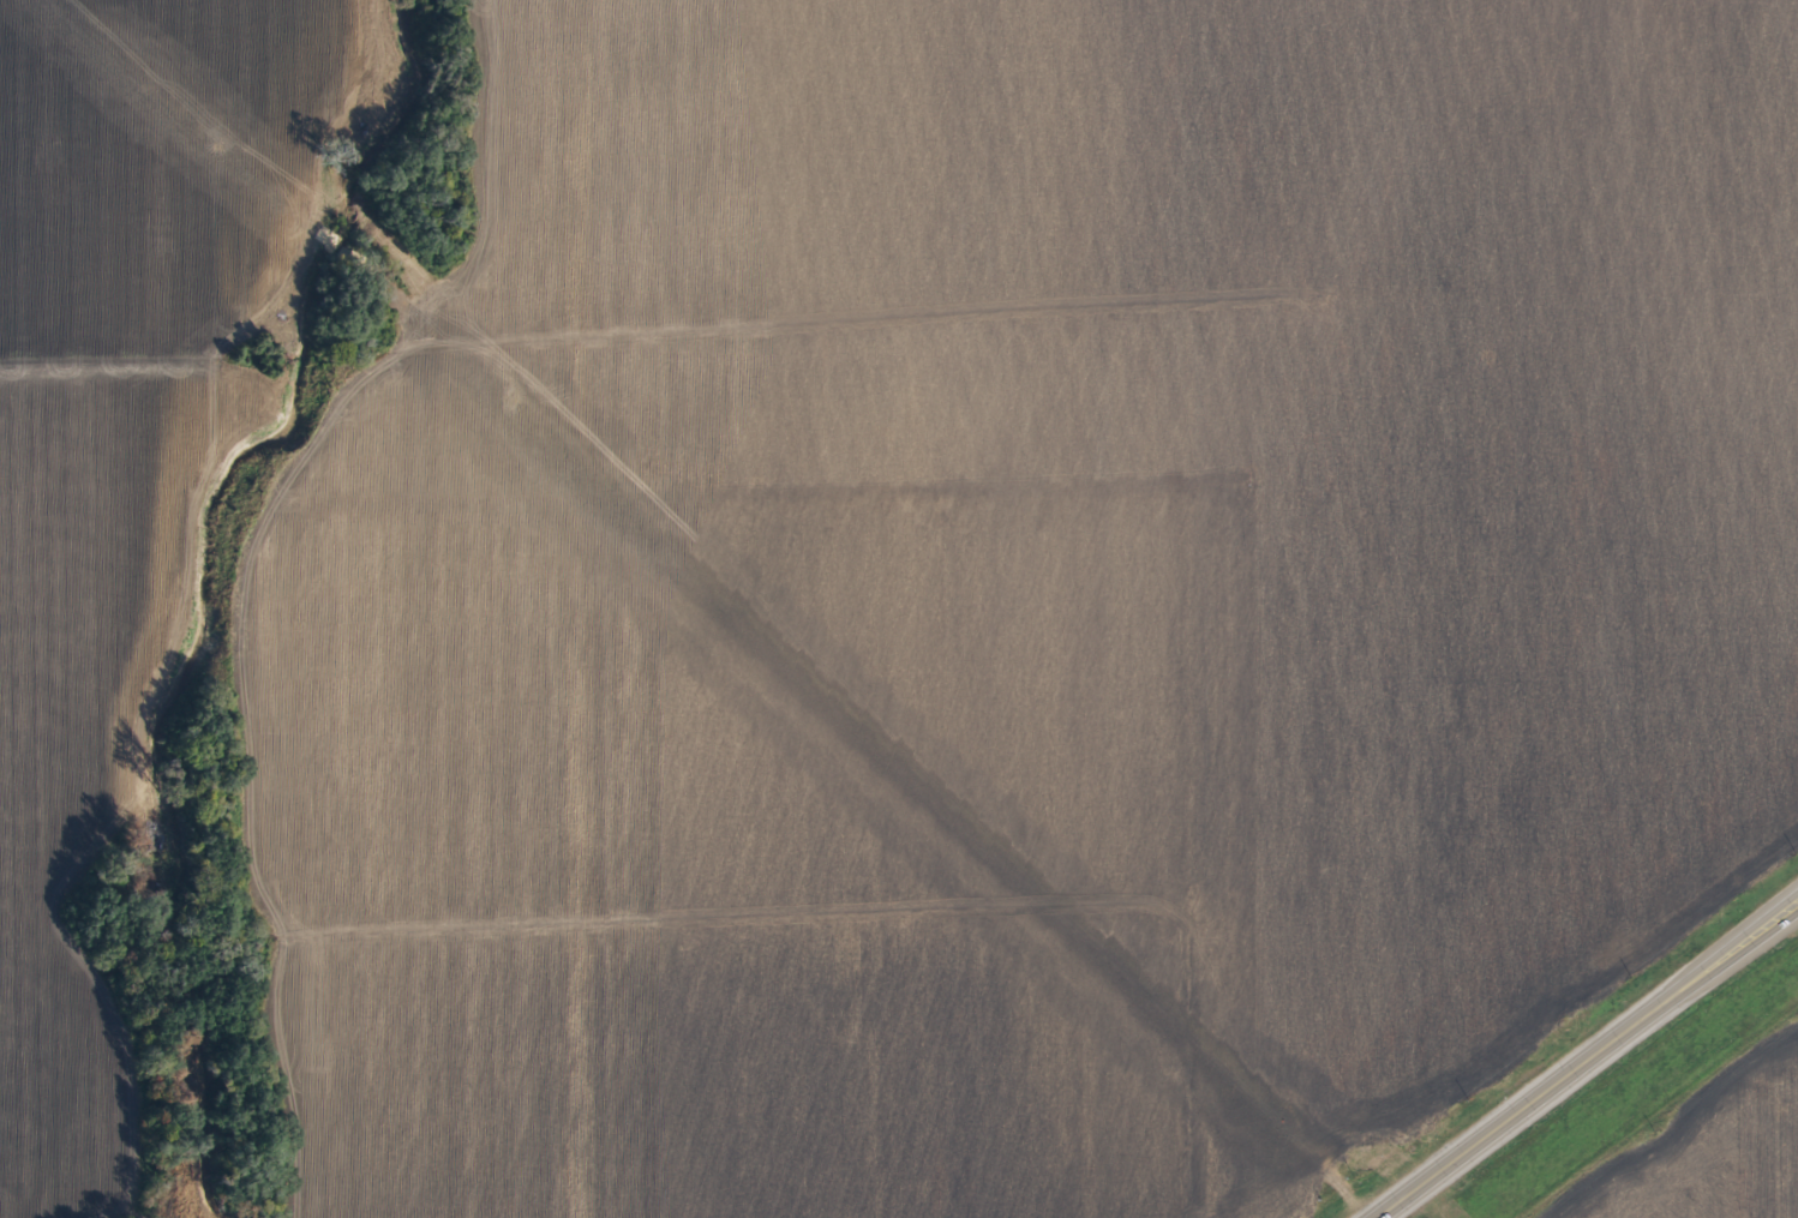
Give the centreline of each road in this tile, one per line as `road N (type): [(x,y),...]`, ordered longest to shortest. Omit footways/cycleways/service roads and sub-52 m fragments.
road 1 (primary): [(1346,1217),(1797,899)]

